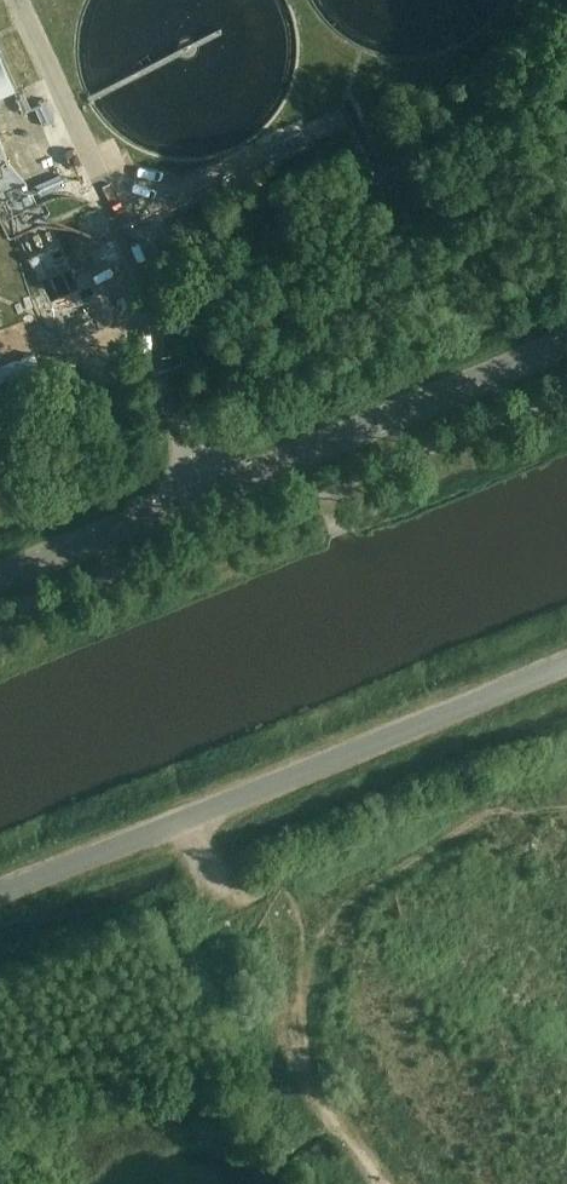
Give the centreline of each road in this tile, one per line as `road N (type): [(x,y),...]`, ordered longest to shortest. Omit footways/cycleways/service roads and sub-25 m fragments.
road 1 (tertiary): [(0,577),(566,343)]
road 2 (unclassified): [(0,891),(566,663)]

